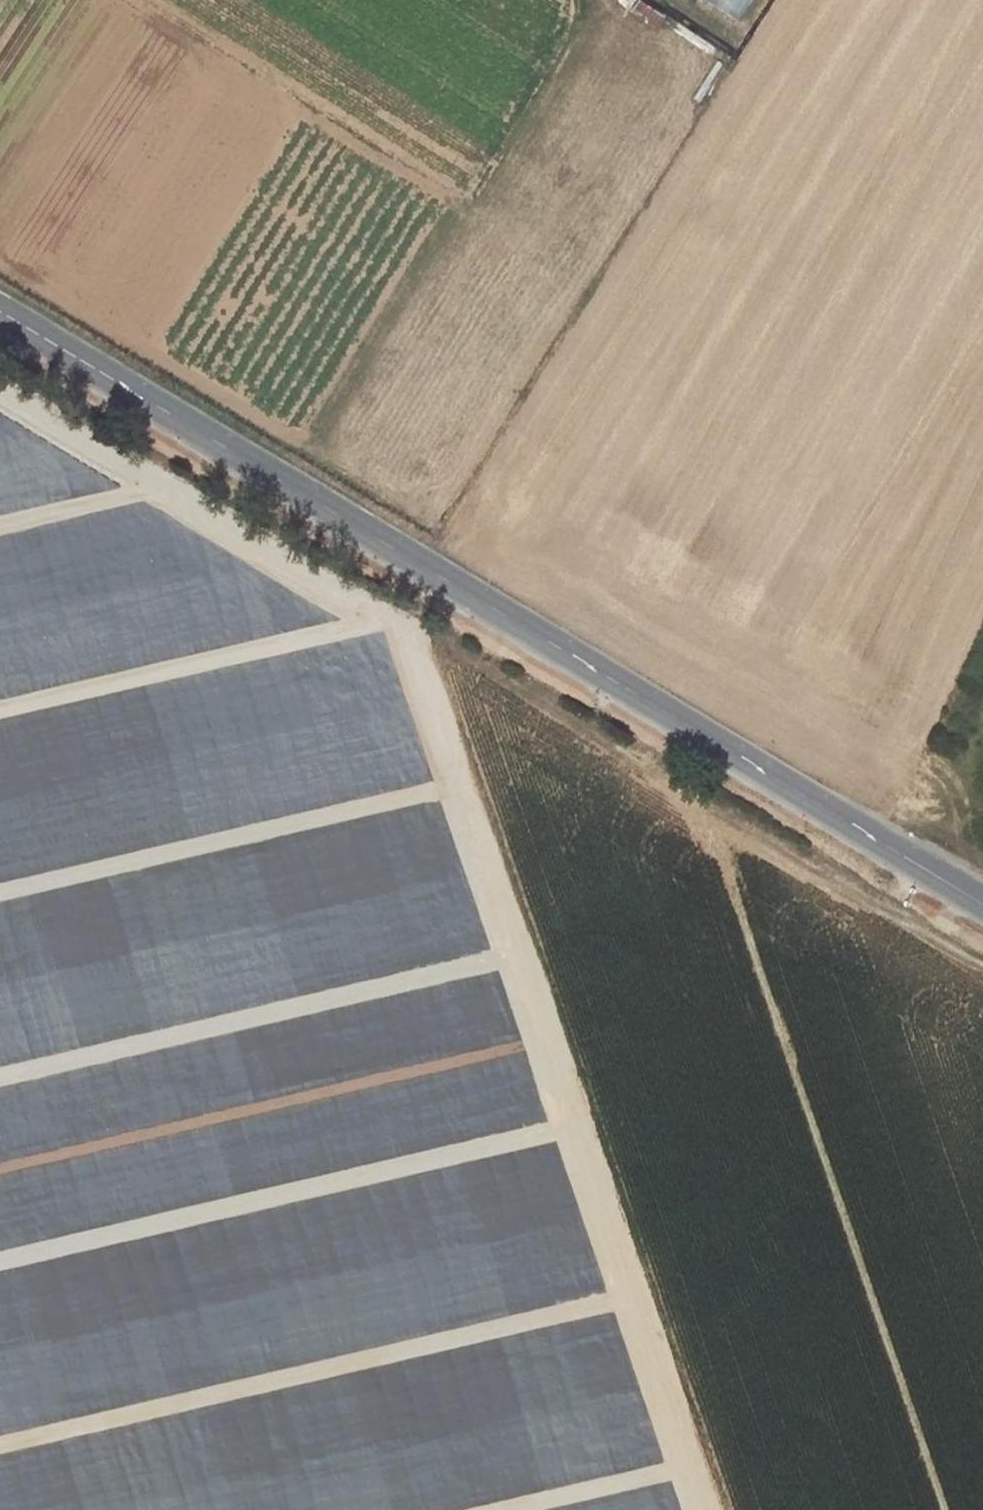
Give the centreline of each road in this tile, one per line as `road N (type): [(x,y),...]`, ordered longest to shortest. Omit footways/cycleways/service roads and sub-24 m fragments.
road 1 (secondary): [(982,909),(0,316)]

